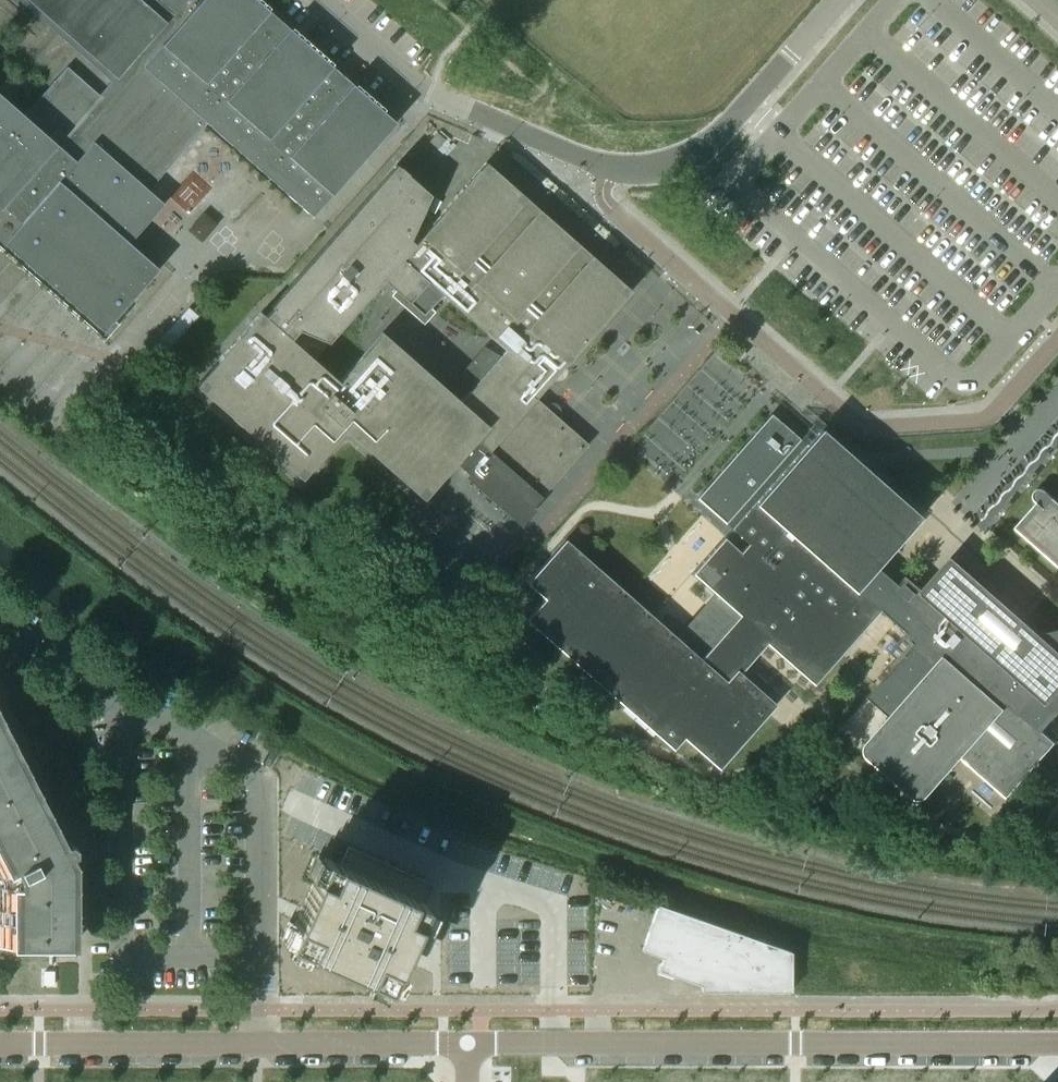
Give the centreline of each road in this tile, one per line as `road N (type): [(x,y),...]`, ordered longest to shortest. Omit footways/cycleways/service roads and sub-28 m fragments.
road 1 (unclassified): [(322,0),(426,89),(465,110),(646,171),(691,161),(721,139),(850,0)]
road 2 (residential): [(1057,1045),(466,1045)]
road 3 (residential): [(466,1045),(0,1044)]
road 4 (residential): [(122,719),(0,629)]

